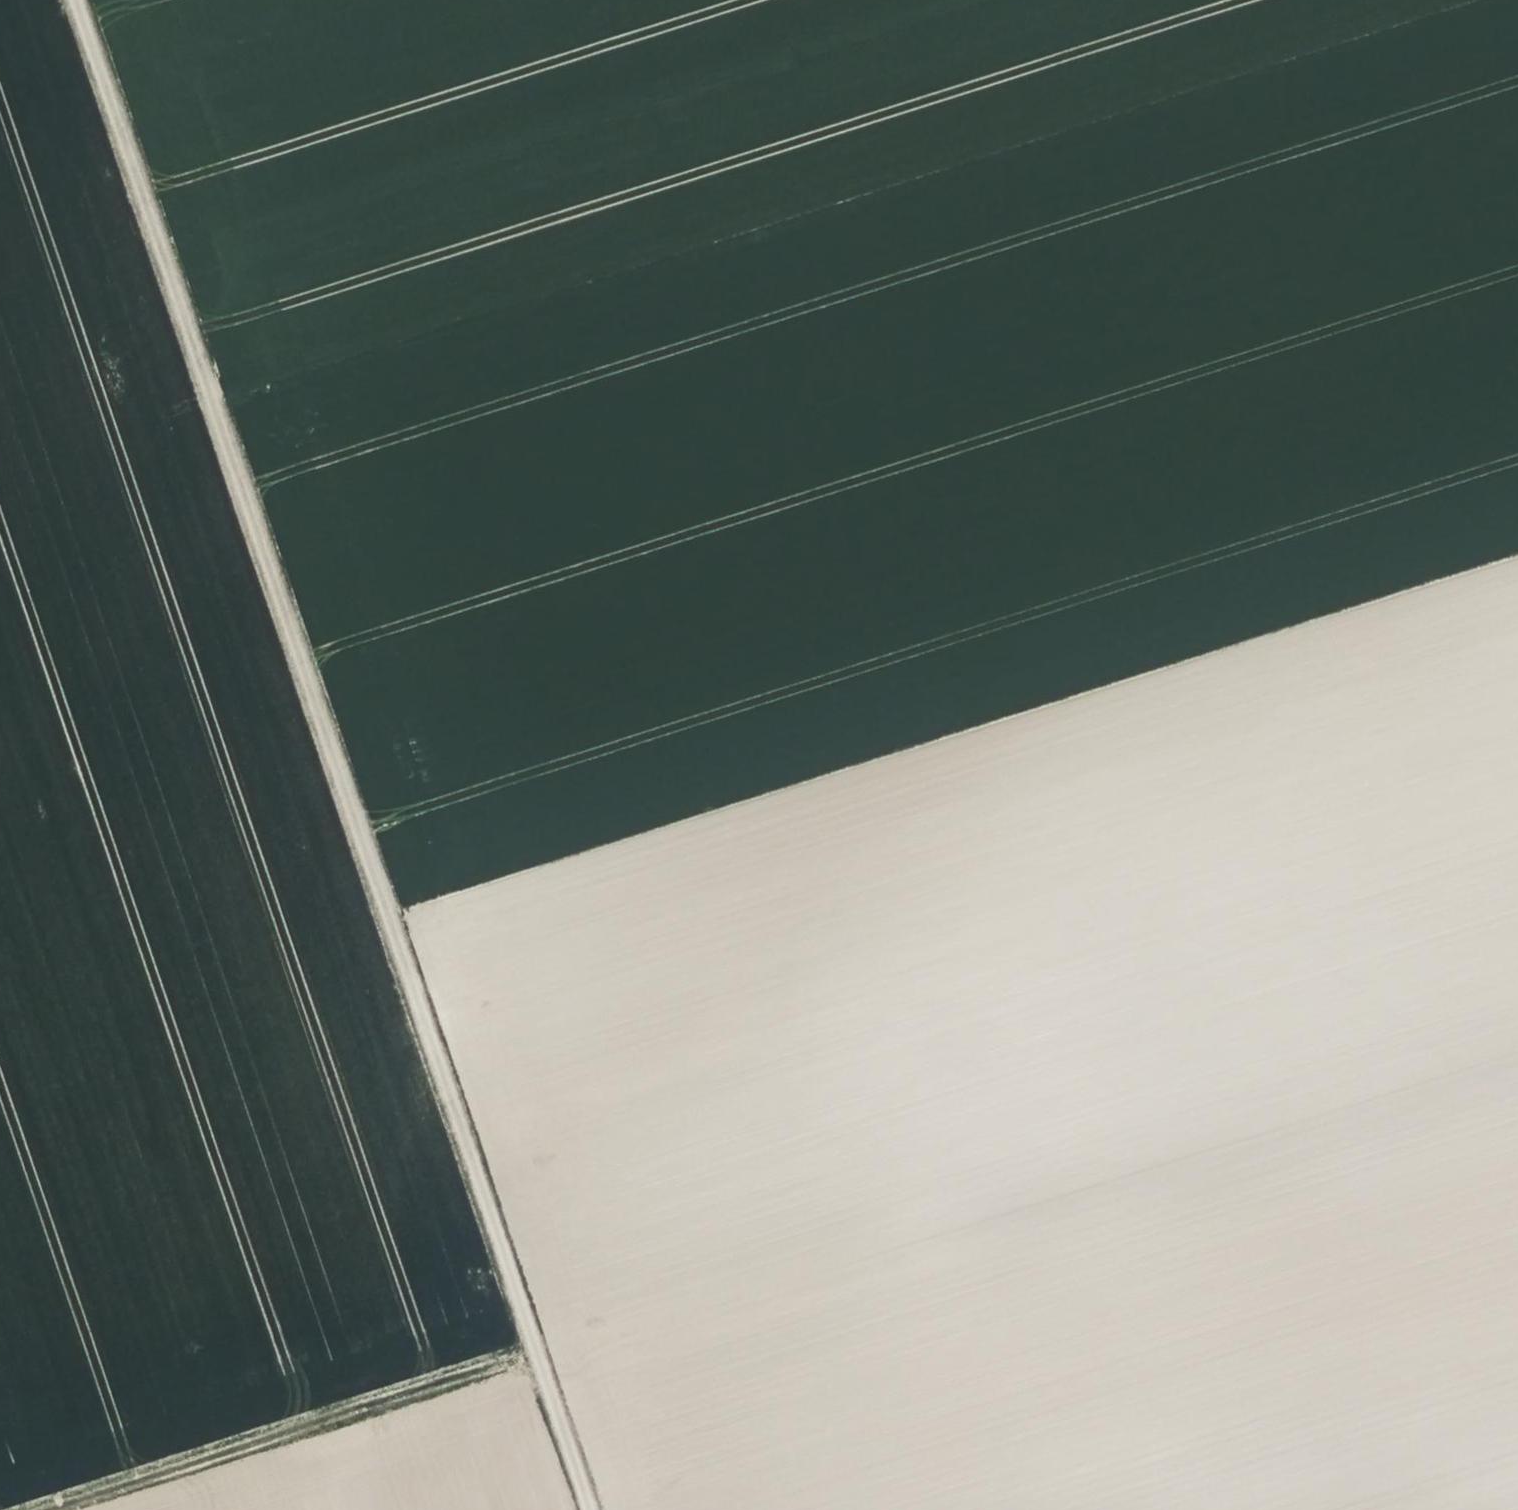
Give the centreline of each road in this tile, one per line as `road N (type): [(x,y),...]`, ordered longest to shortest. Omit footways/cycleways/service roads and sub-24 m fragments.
road 1 (track): [(586,1509),(76,0)]
road 2 (track): [(63,1509),(536,1361)]

